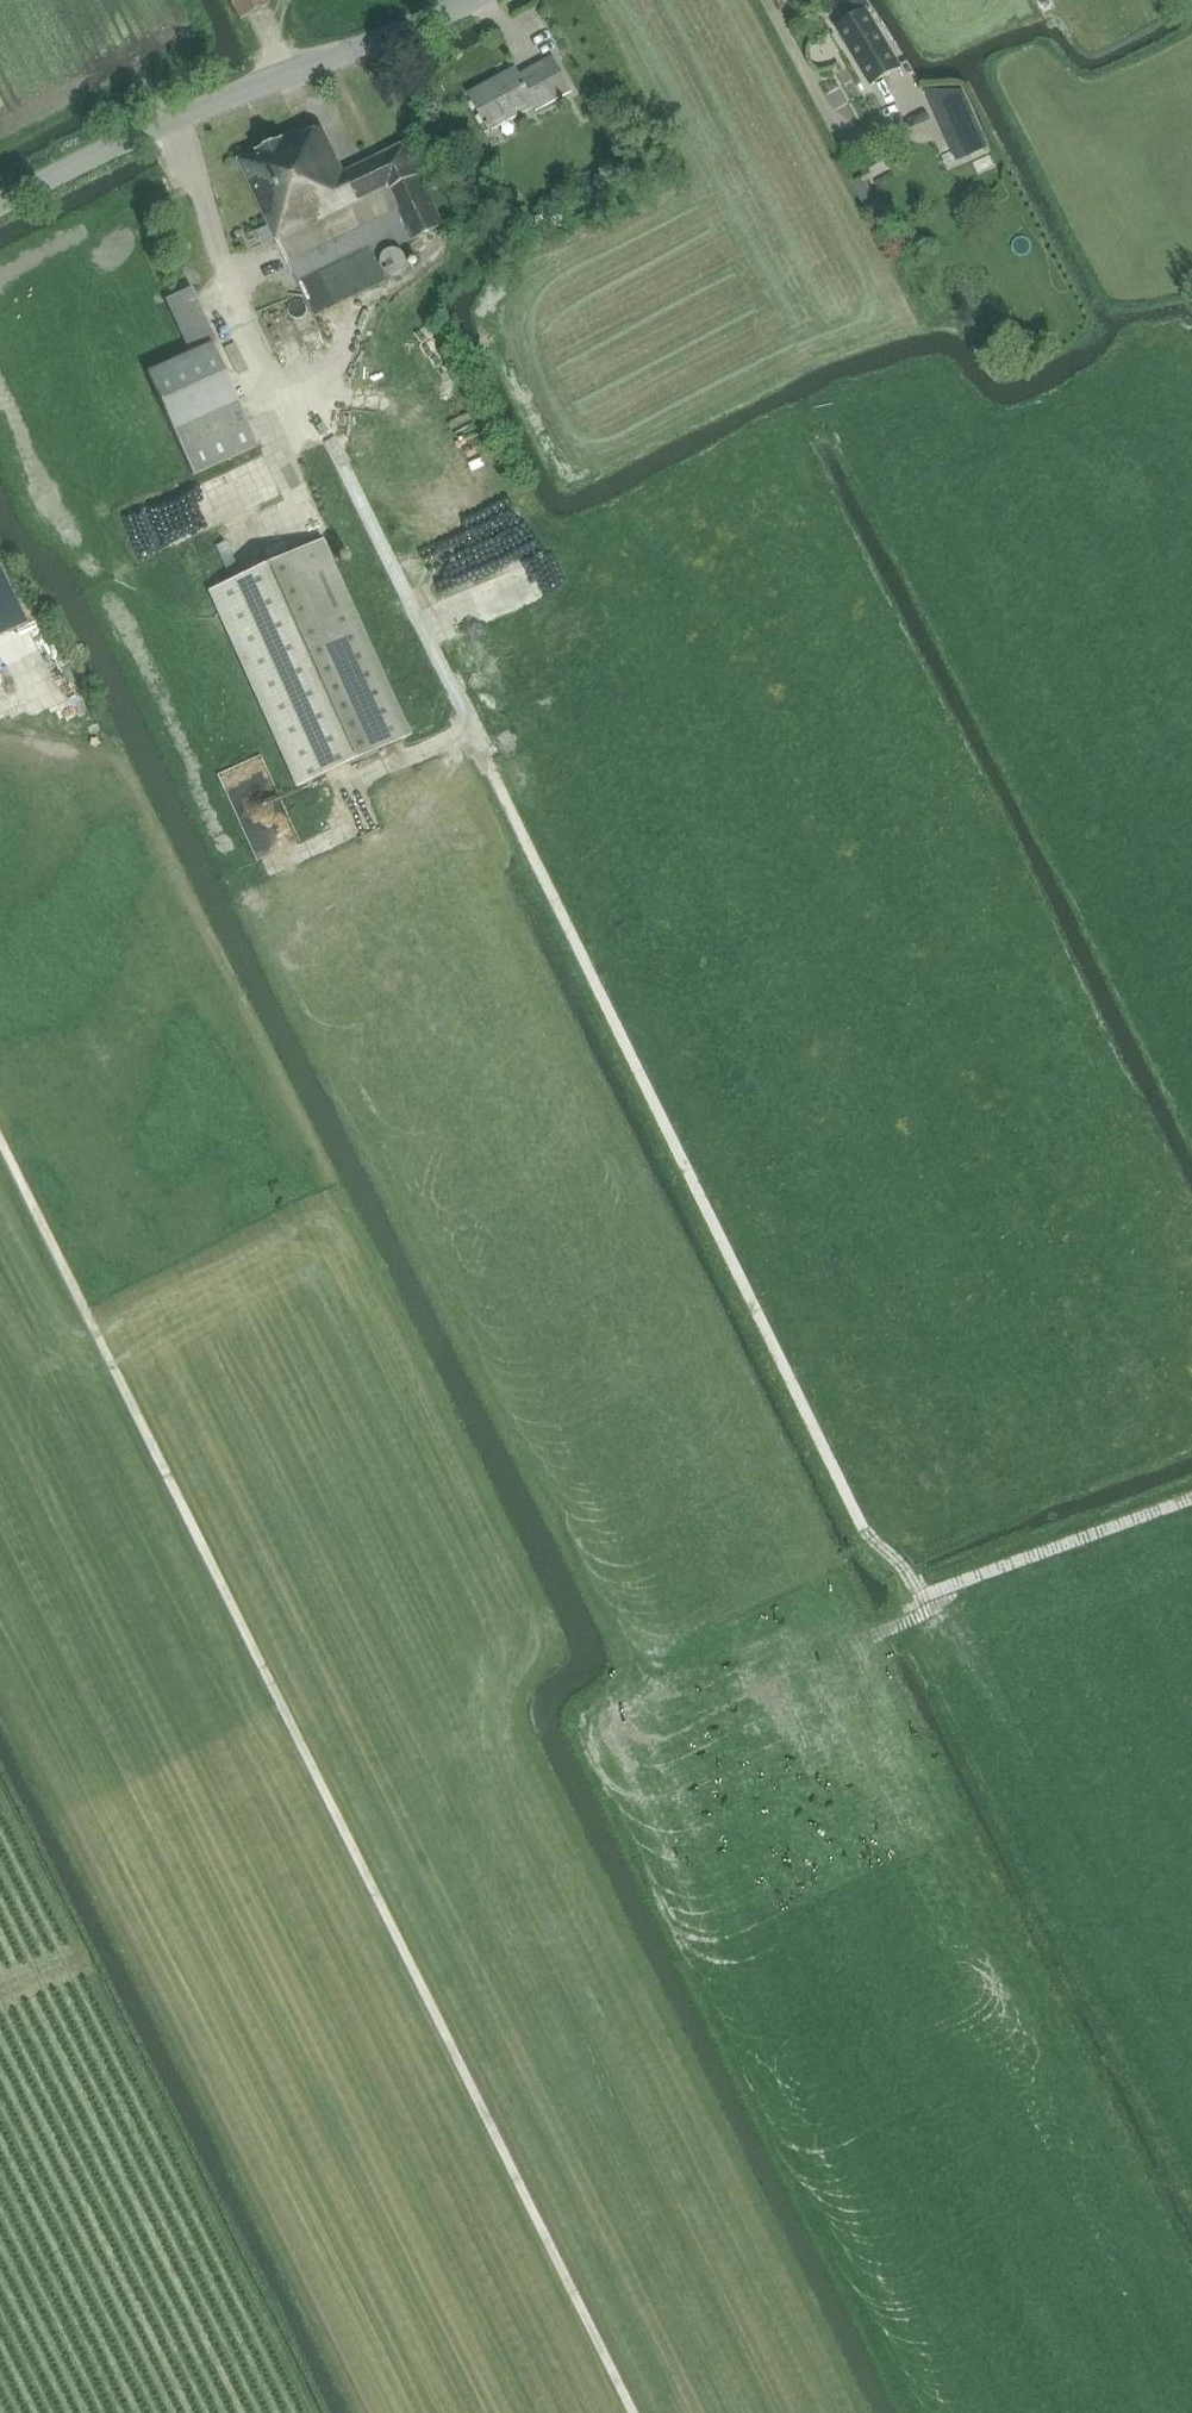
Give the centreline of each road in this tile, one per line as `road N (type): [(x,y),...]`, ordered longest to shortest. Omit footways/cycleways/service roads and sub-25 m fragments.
road 1 (tertiary): [(0,212),(461,0)]

